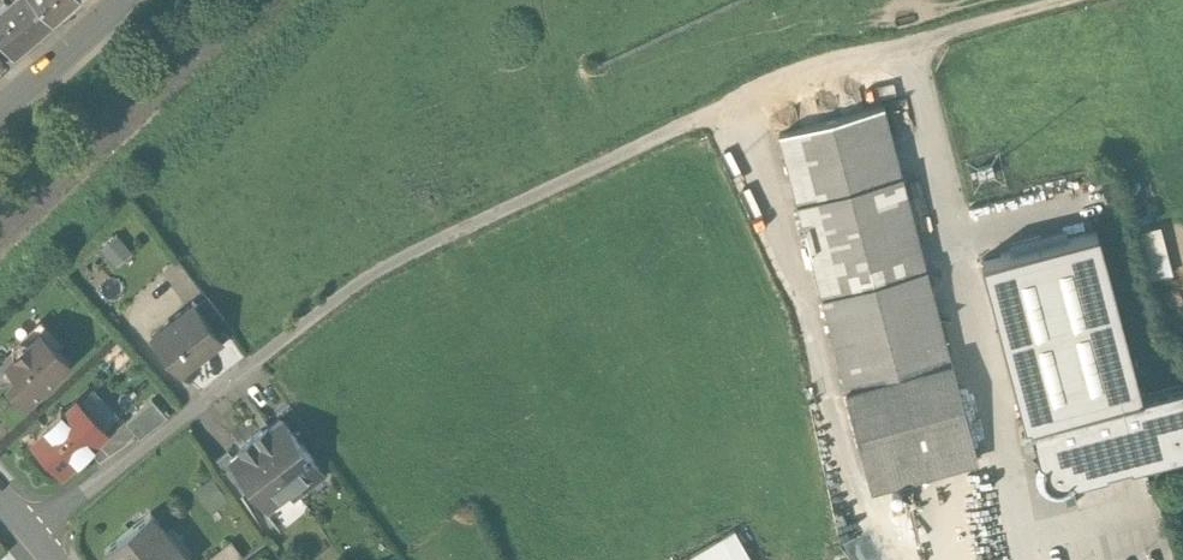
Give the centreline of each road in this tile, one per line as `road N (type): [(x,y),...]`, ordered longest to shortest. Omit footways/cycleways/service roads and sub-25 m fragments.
road 1 (track): [(250,363),(398,258),(741,104)]
road 2 (track): [(741,104),(789,82),(1090,0)]
road 3 (residential): [(30,538),(250,363)]
road 4 (tertiary): [(115,0),(0,105)]

